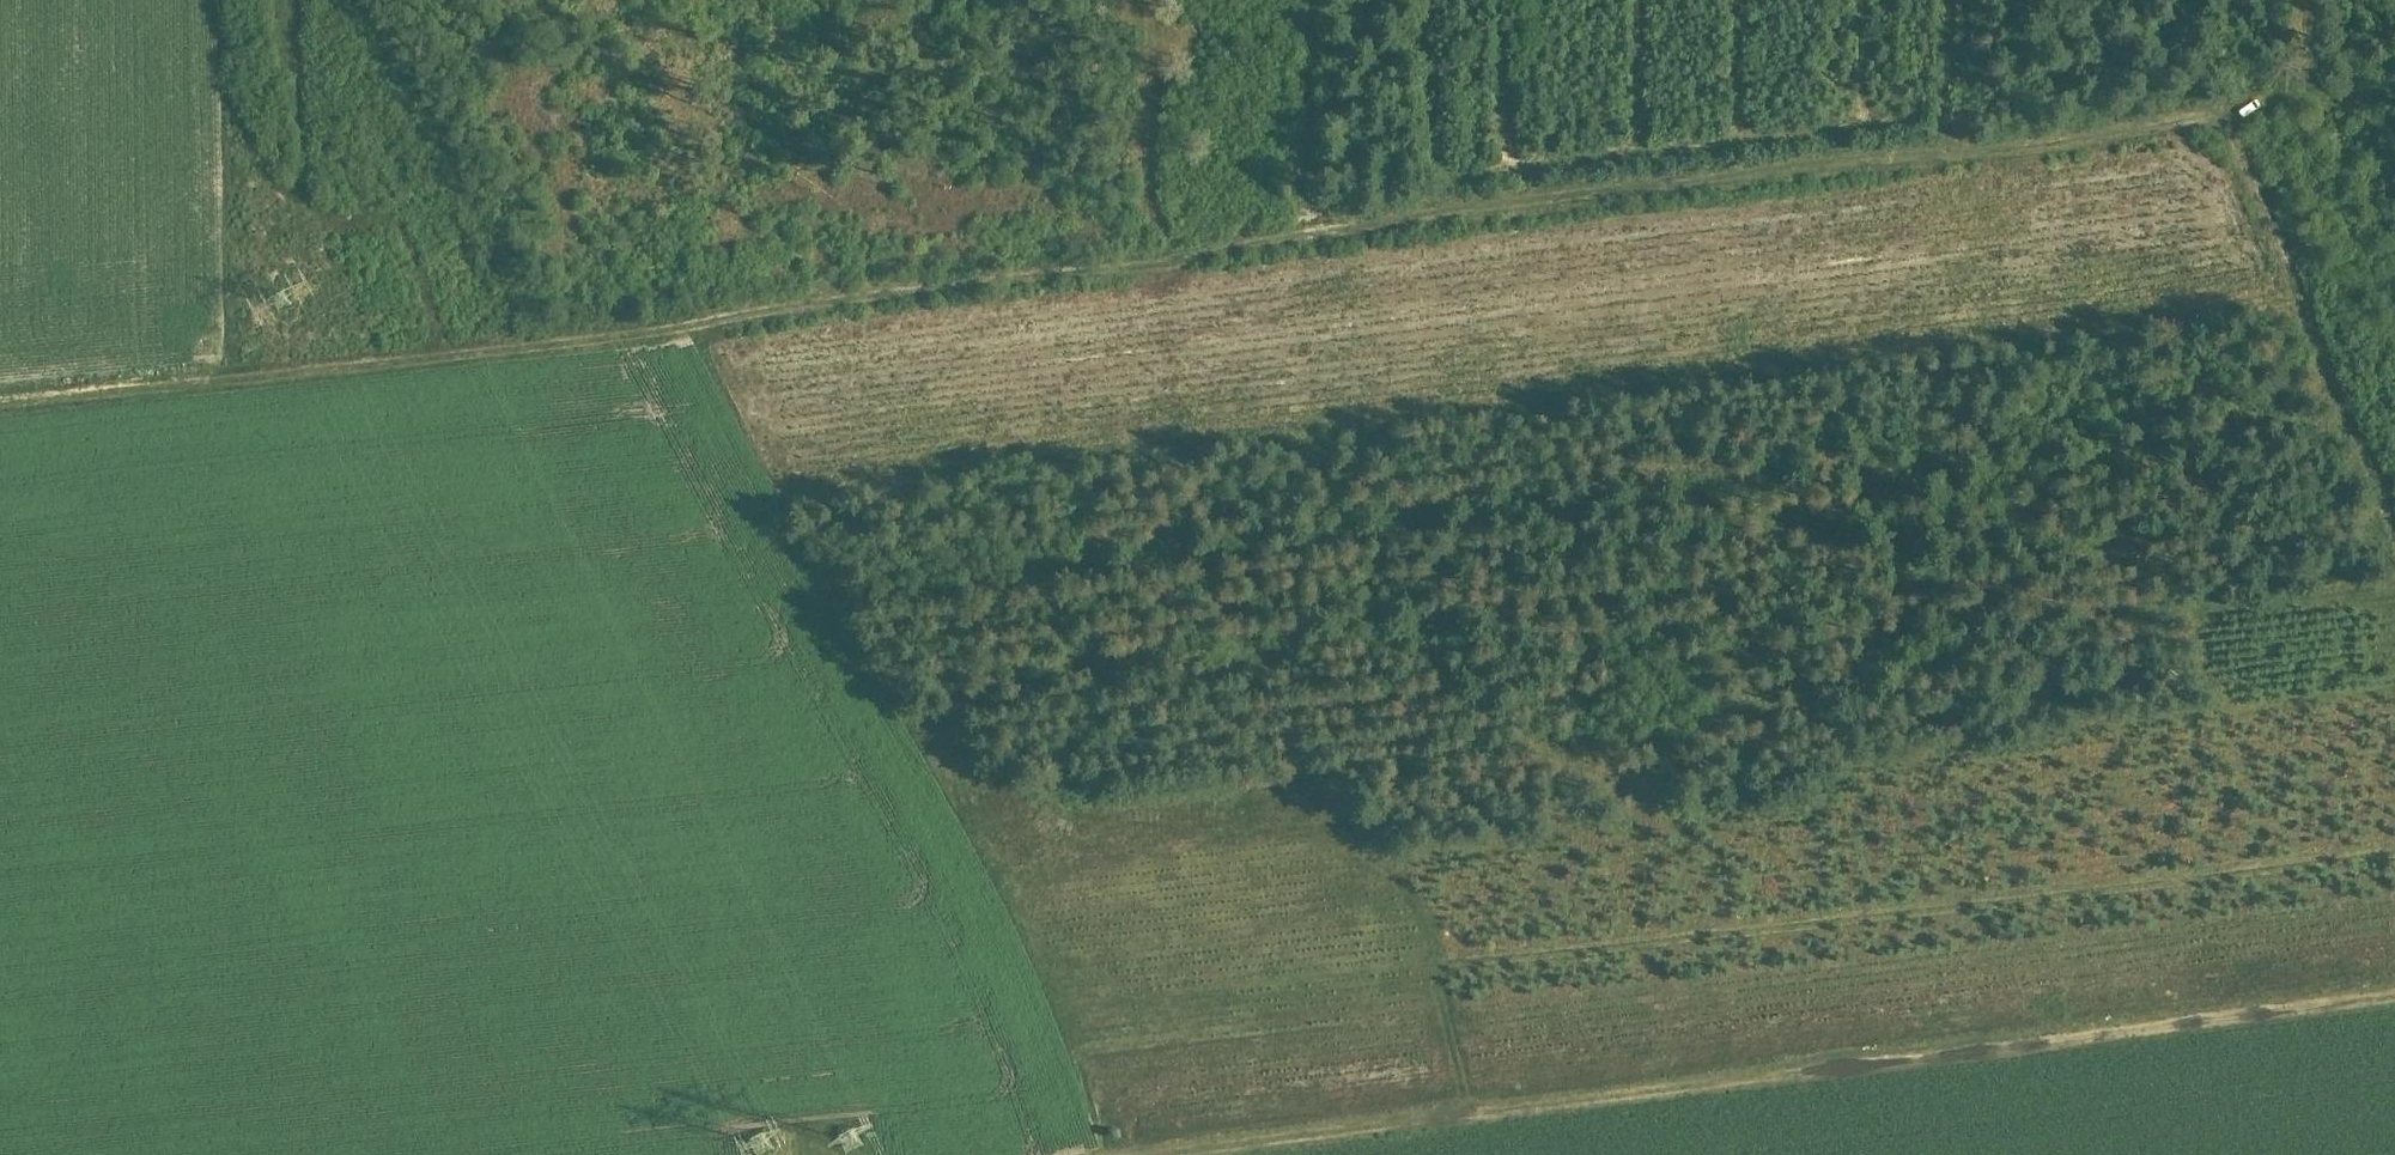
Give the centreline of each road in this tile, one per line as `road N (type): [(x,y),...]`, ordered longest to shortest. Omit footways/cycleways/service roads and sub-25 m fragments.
road 1 (track): [(0,393),(2394,96)]
road 2 (track): [(2394,992),(1171,1154)]
road 3 (track): [(2394,526),(2232,120)]

